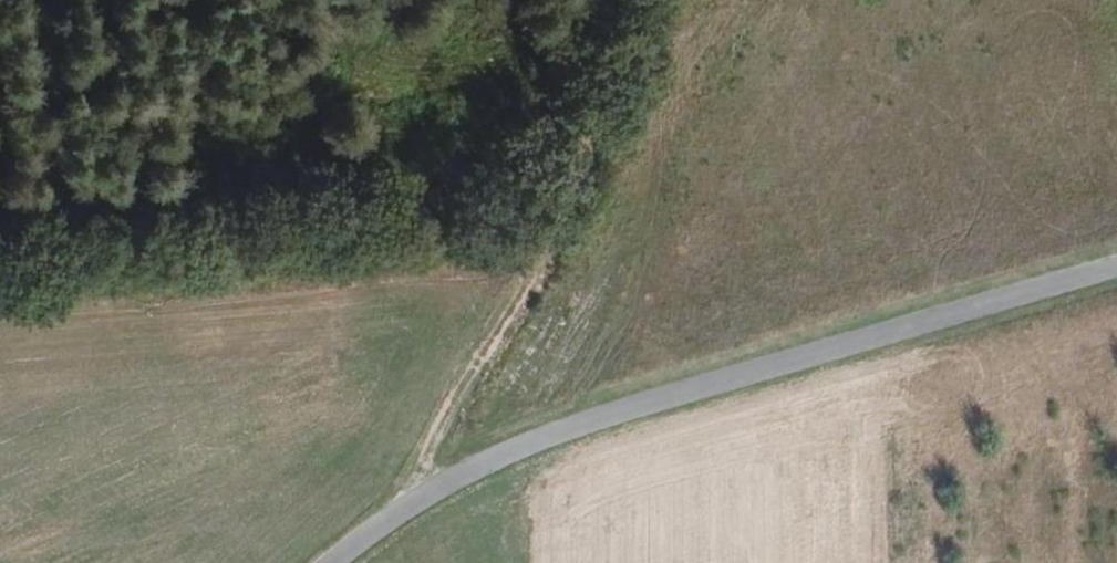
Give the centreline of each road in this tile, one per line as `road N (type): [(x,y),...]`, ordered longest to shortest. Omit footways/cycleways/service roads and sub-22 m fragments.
road 1 (tertiary): [(1116,263),(513,445),(406,495),(318,562)]
road 2 (track): [(661,0),(406,495)]

